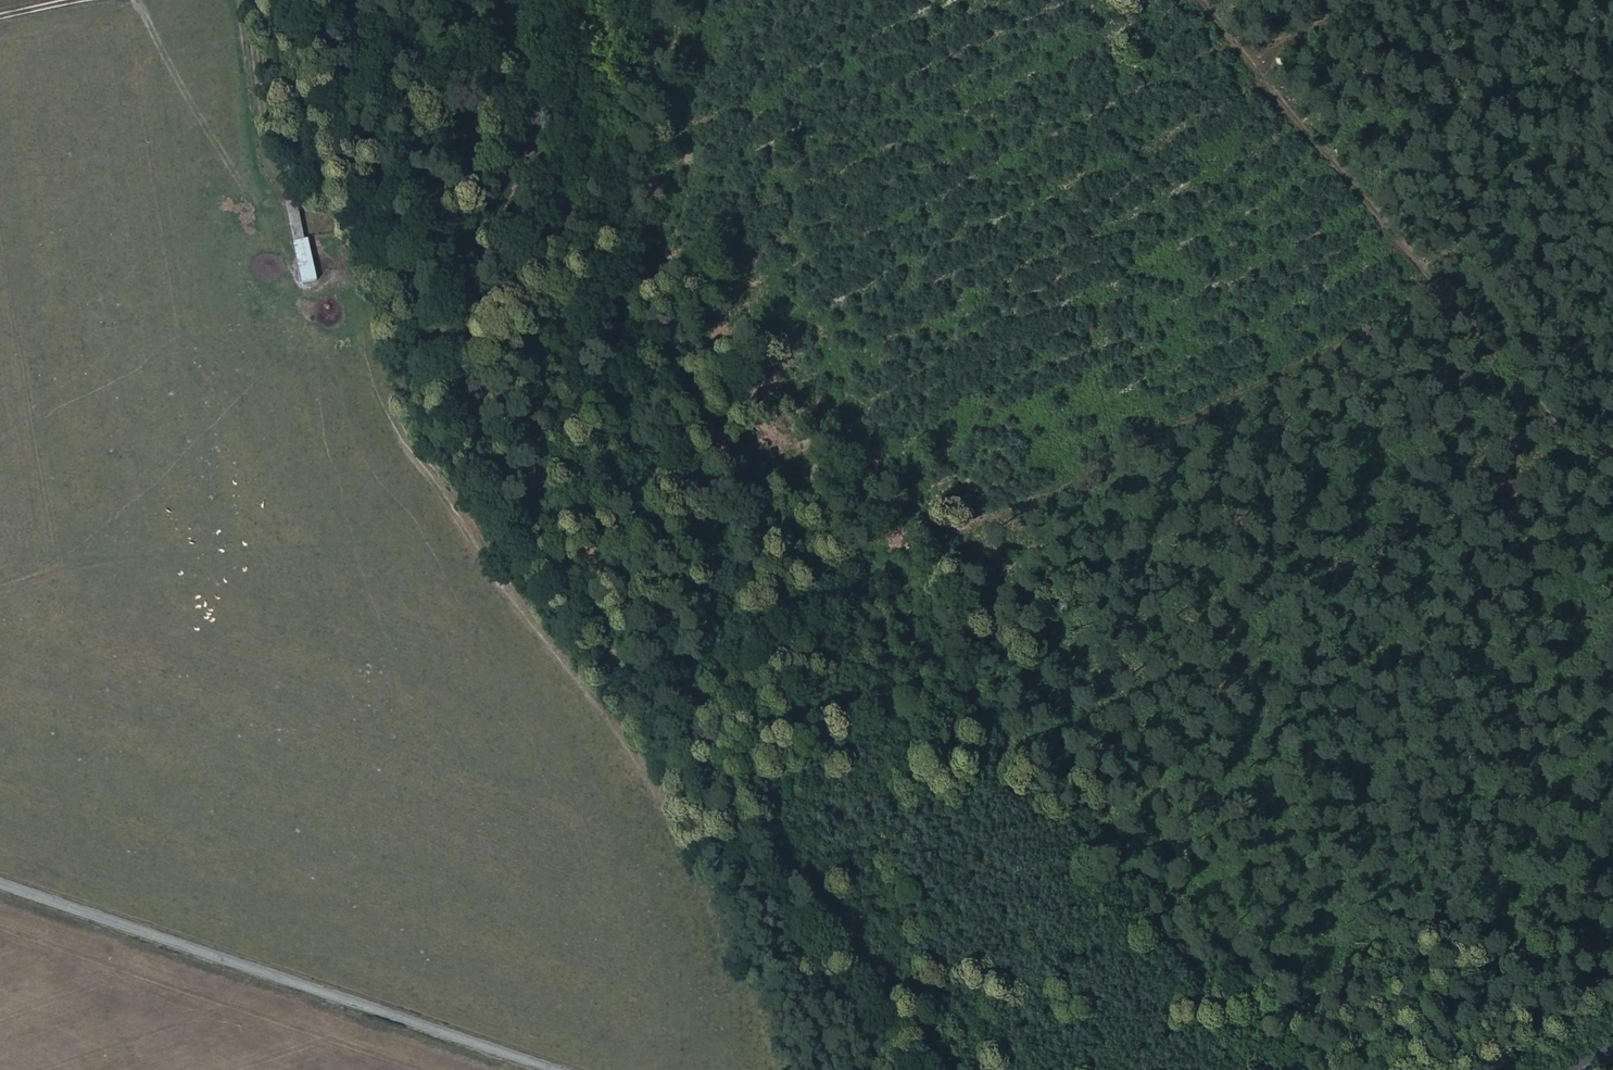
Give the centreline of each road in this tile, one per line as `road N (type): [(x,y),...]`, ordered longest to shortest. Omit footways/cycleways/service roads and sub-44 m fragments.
road 1 (track): [(1612,488),(1194,0)]
road 2 (unclassified): [(571,1069),(0,881)]

